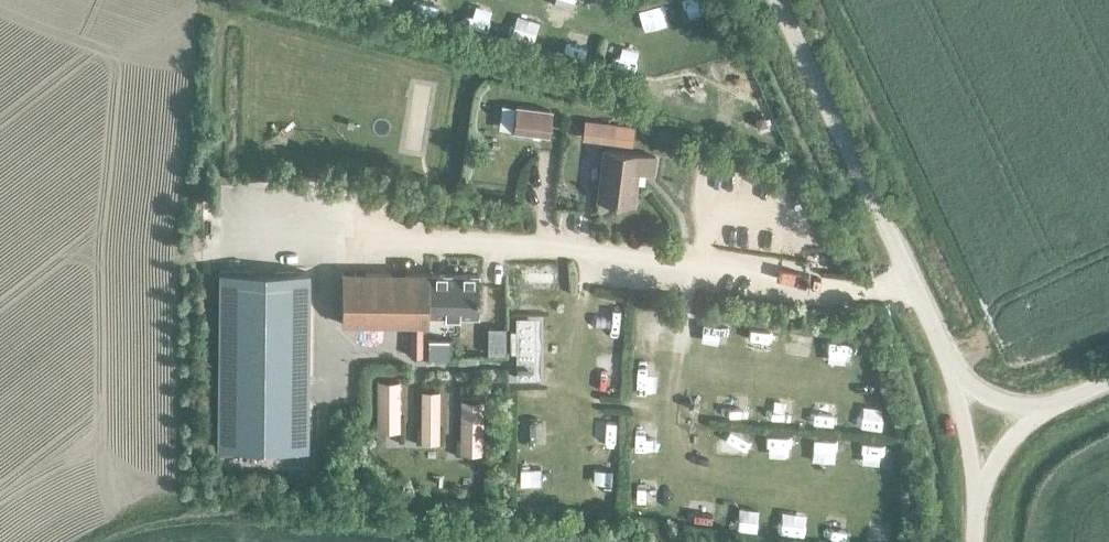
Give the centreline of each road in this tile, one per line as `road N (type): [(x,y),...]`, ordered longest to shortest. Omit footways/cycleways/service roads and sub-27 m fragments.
road 1 (unclassified): [(952,369),(780,0)]
road 2 (unclassified): [(952,369),(977,506)]
road 3 (unclassified): [(977,506),(1008,442),(1051,403)]

